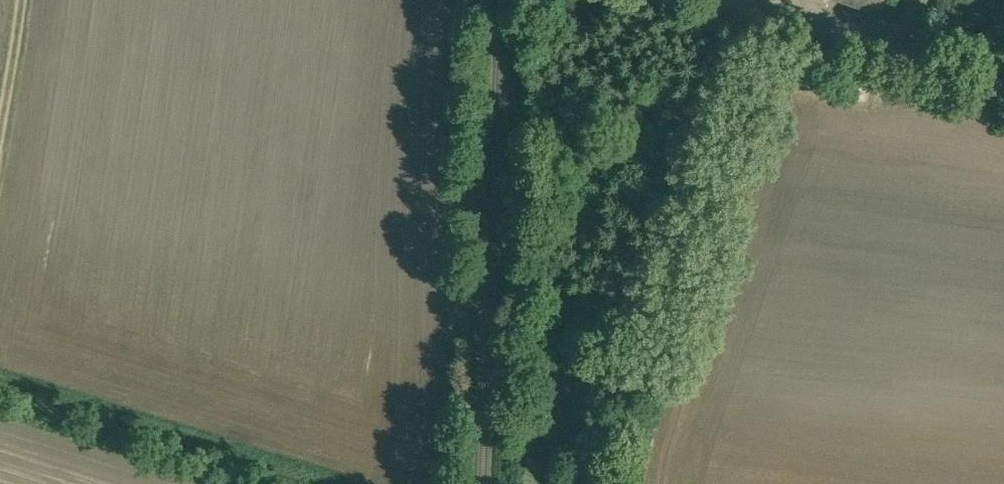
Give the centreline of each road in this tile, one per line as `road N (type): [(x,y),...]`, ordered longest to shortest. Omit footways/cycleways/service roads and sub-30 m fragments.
road 1 (unclassified): [(724,0),(1003,100)]

